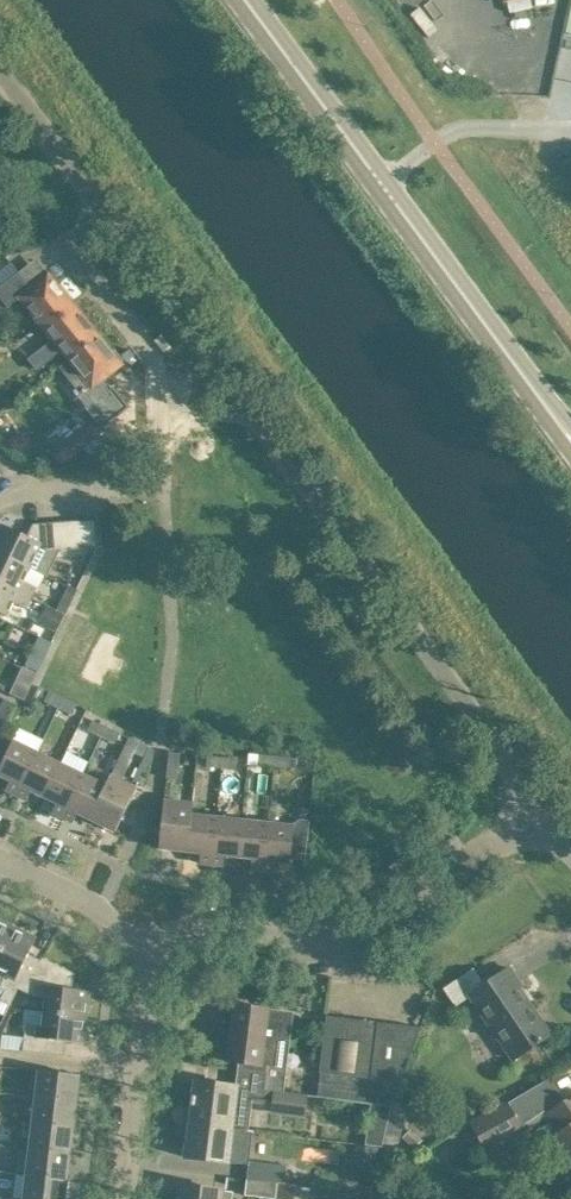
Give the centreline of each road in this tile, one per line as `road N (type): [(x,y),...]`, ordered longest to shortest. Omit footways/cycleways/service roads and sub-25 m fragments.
road 1 (tertiary): [(245,0),(570,441)]
road 2 (unclassified): [(254,416),(541,803)]
road 3 (residential): [(541,803),(393,927),(360,943),(142,944)]
road 4 (unclassified): [(0,73),(254,416)]
road 5 (residential): [(122,1198),(142,944)]
road 6 (residential): [(0,506),(24,490),(163,480),(156,404)]
road 7 (residential): [(156,404),(152,354),(75,245)]
road 8 (residential): [(142,944),(101,904),(0,861)]

